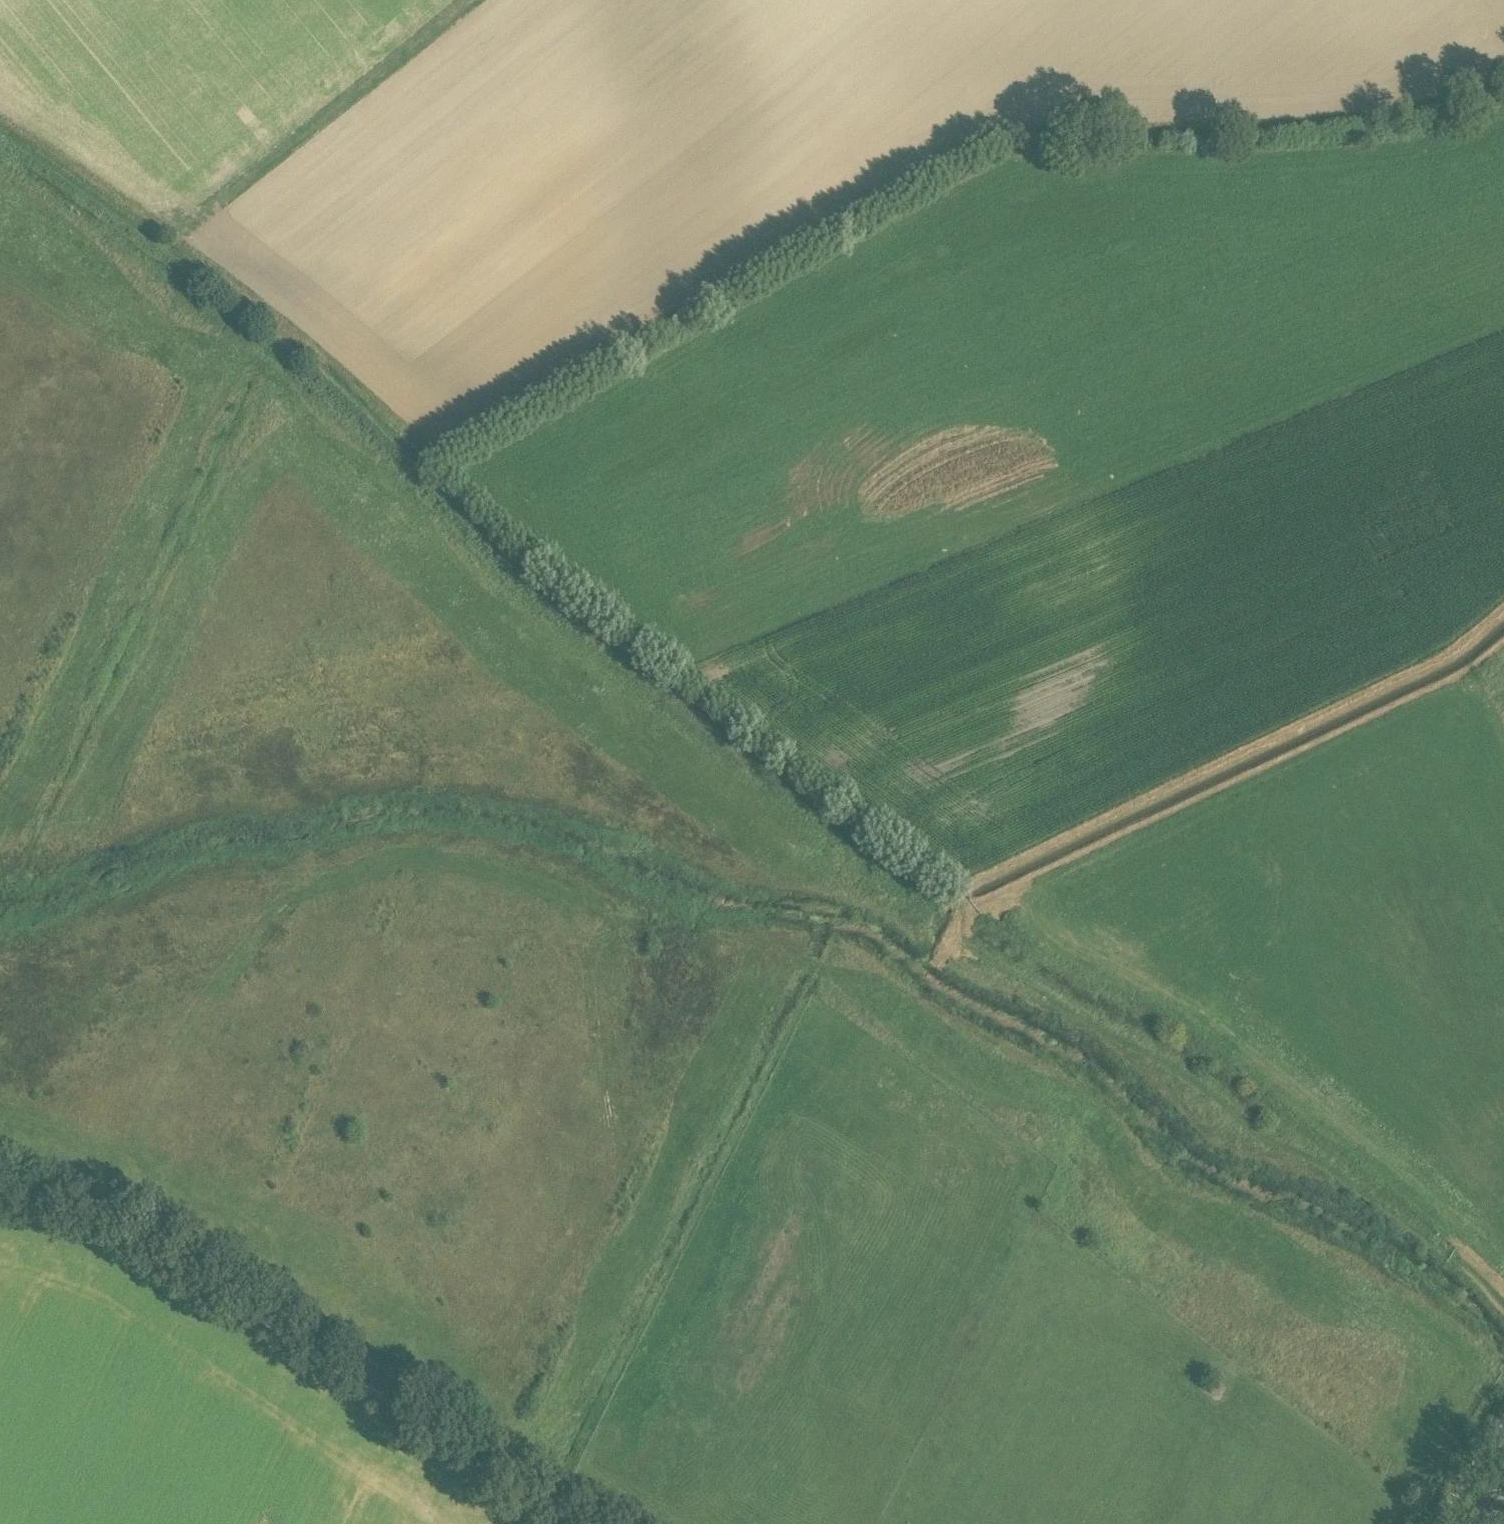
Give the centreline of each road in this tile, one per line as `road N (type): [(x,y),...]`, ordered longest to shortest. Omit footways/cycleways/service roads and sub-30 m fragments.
road 1 (unclassified): [(567,1523),(189,1277),(88,1228),(0,1198)]
road 2 (track): [(1503,595),(1436,649),(1237,744)]

